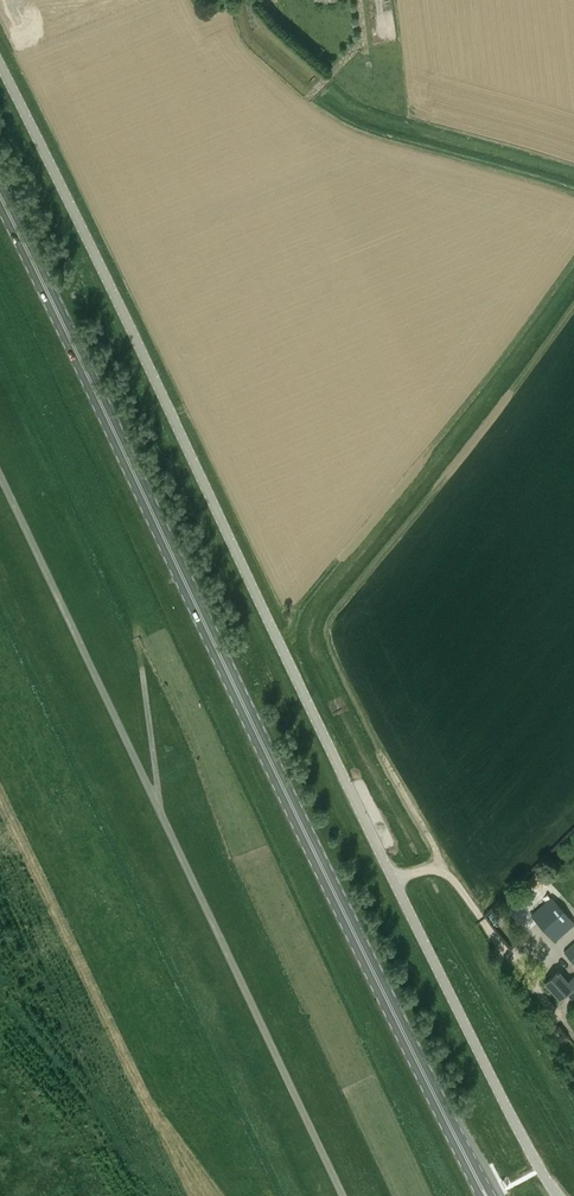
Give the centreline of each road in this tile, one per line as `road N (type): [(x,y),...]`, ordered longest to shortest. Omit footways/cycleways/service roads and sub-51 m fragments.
road 1 (unclassified): [(556,1195),(0,61)]
road 2 (secondary): [(490,1195),(272,764),(0,190)]
road 3 (track): [(162,814),(142,675)]
road 4 (track): [(438,870),(436,849),(379,752)]
road 5 (track): [(305,101),(355,49),(365,49),(359,0)]

